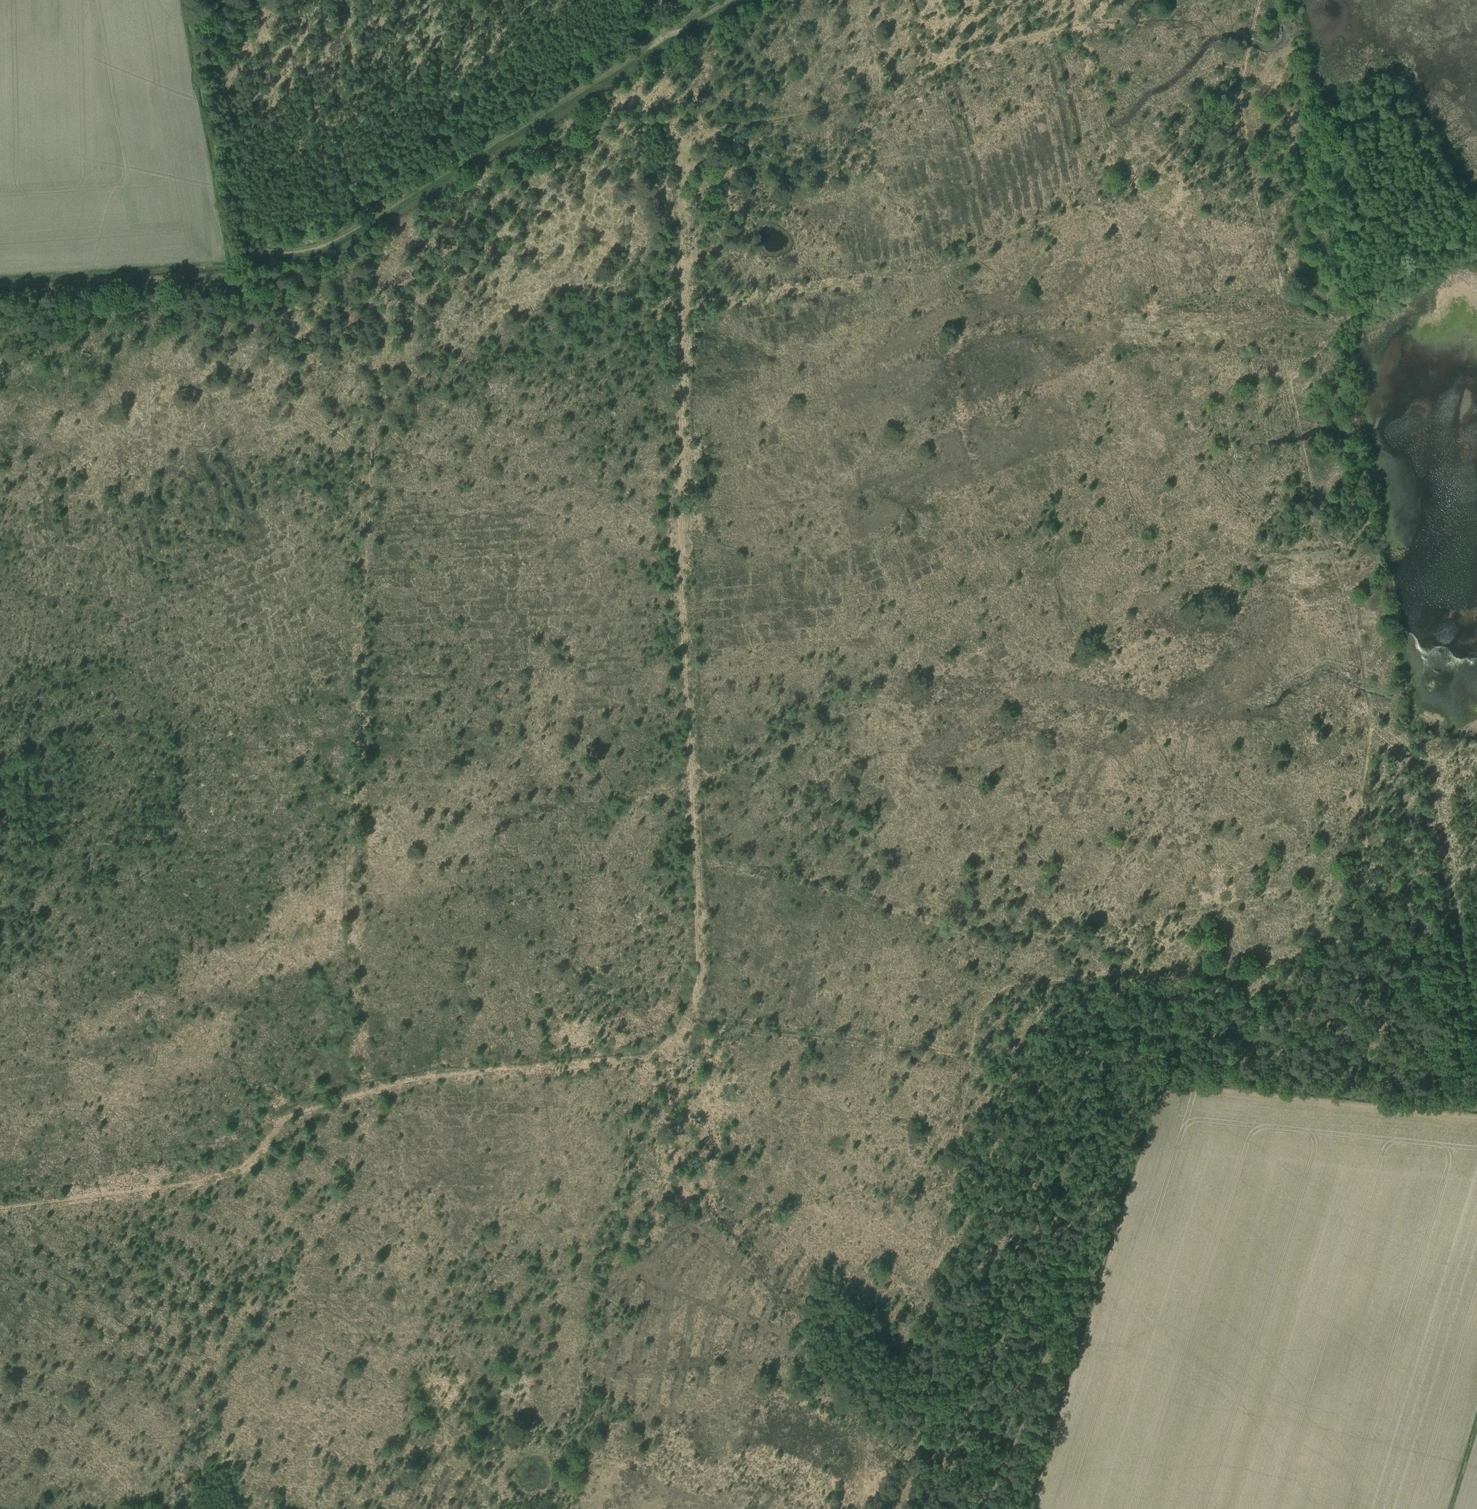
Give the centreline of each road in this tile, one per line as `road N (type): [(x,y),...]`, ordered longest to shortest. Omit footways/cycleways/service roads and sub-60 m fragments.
road 1 (track): [(642,0),(660,44),(329,250),(248,257)]
road 2 (track): [(248,257),(239,279),(221,284),(0,298)]

